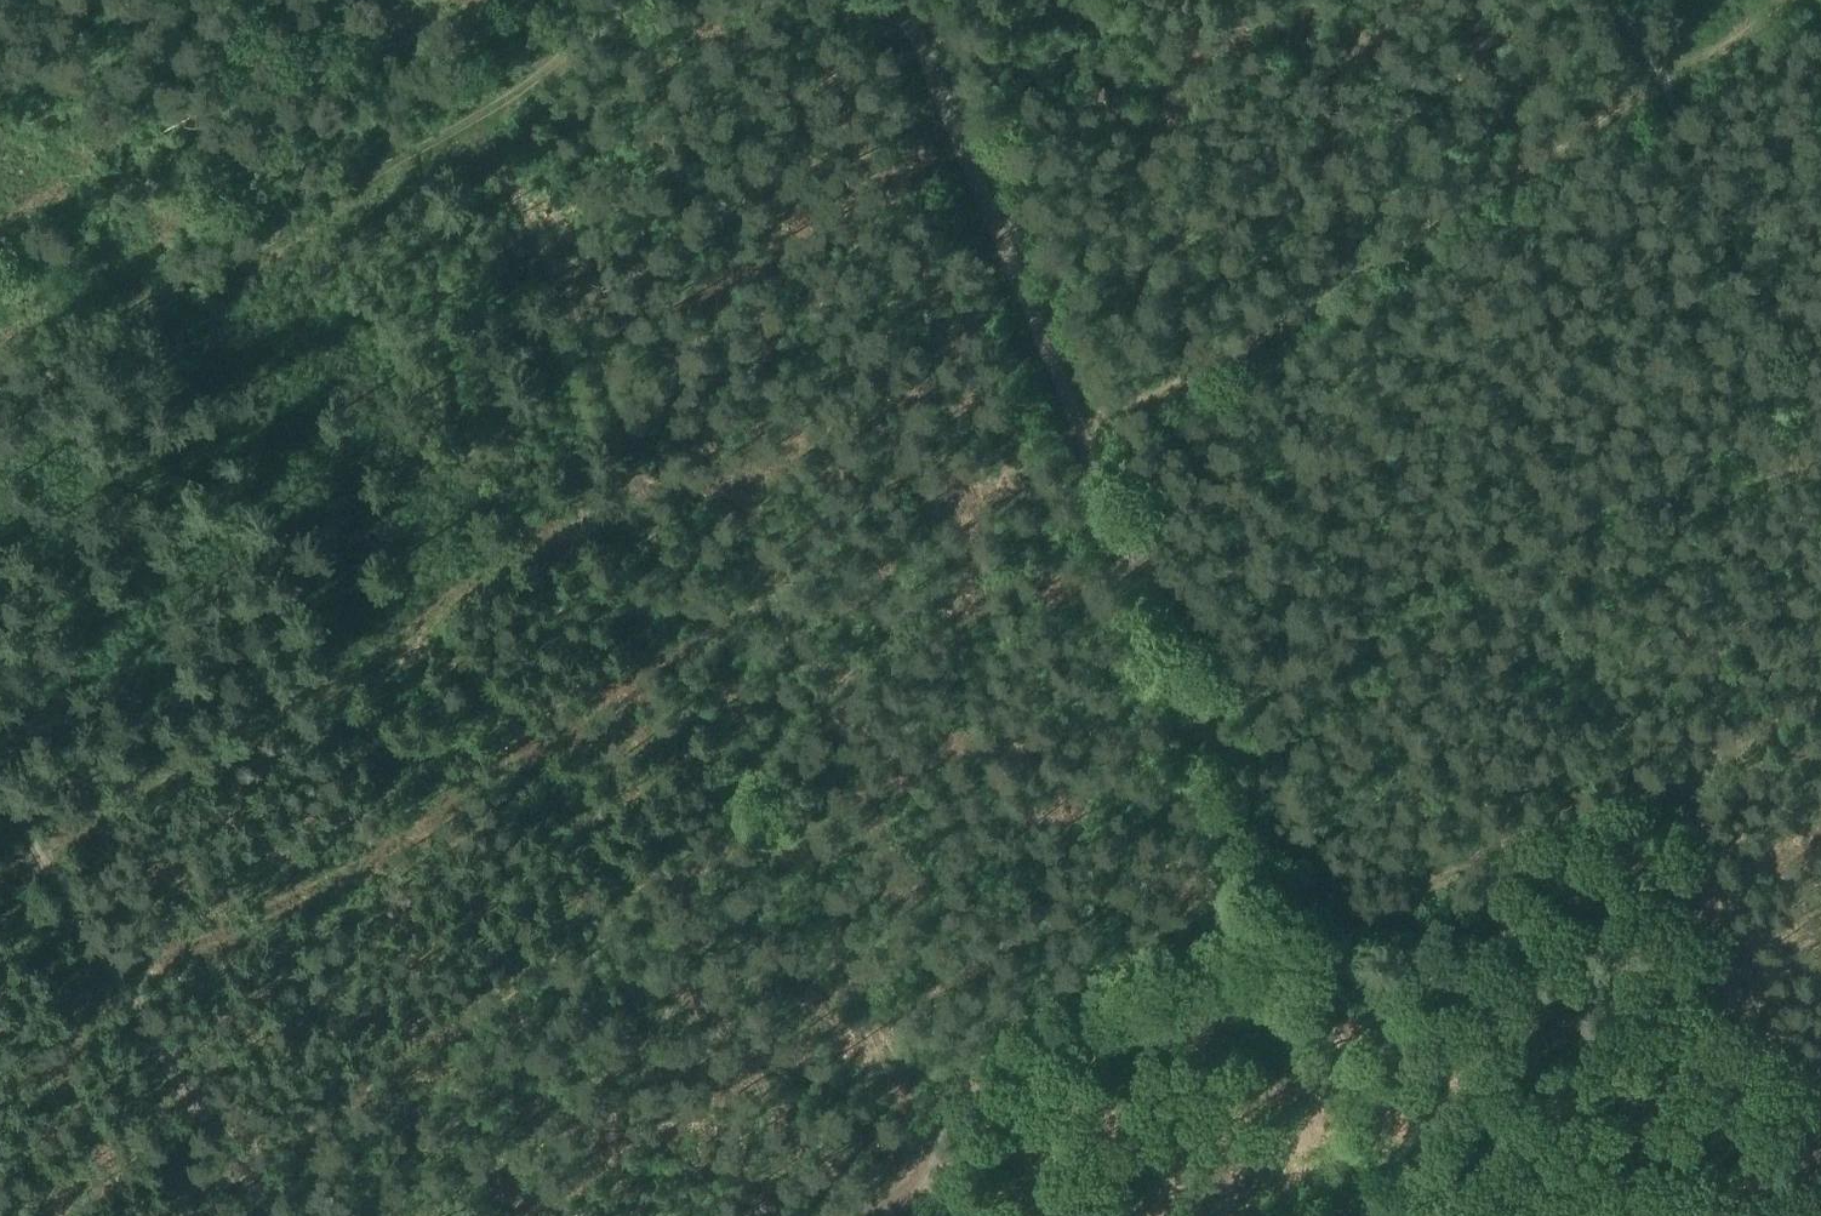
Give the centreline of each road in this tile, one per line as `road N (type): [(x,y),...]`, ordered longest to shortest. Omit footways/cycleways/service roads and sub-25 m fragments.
road 1 (track): [(1406,1215),(905,0)]
road 2 (track): [(0,416),(402,173),(648,0)]
road 3 (track): [(1095,454),(1674,88)]
road 4 (track): [(886,1215),(944,1195),(926,1123),(1290,950)]
road 5 (track): [(1820,344),(1714,158)]
road 6 (track): [(1674,88),(1814,0)]

